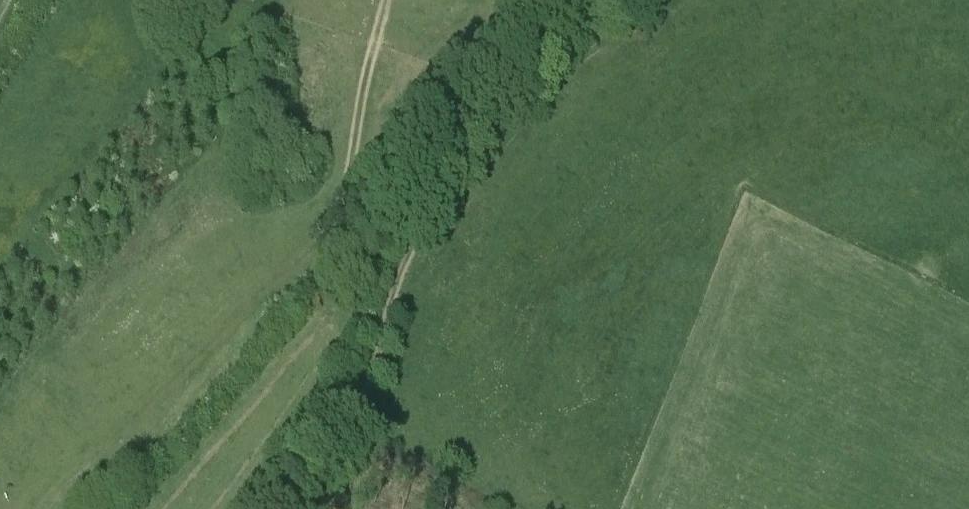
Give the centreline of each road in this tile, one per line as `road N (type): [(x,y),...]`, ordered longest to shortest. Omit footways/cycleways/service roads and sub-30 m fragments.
road 1 (track): [(591,0),(437,197),(401,268),(361,400),(285,508)]
road 2 (track): [(340,194),(386,0)]

